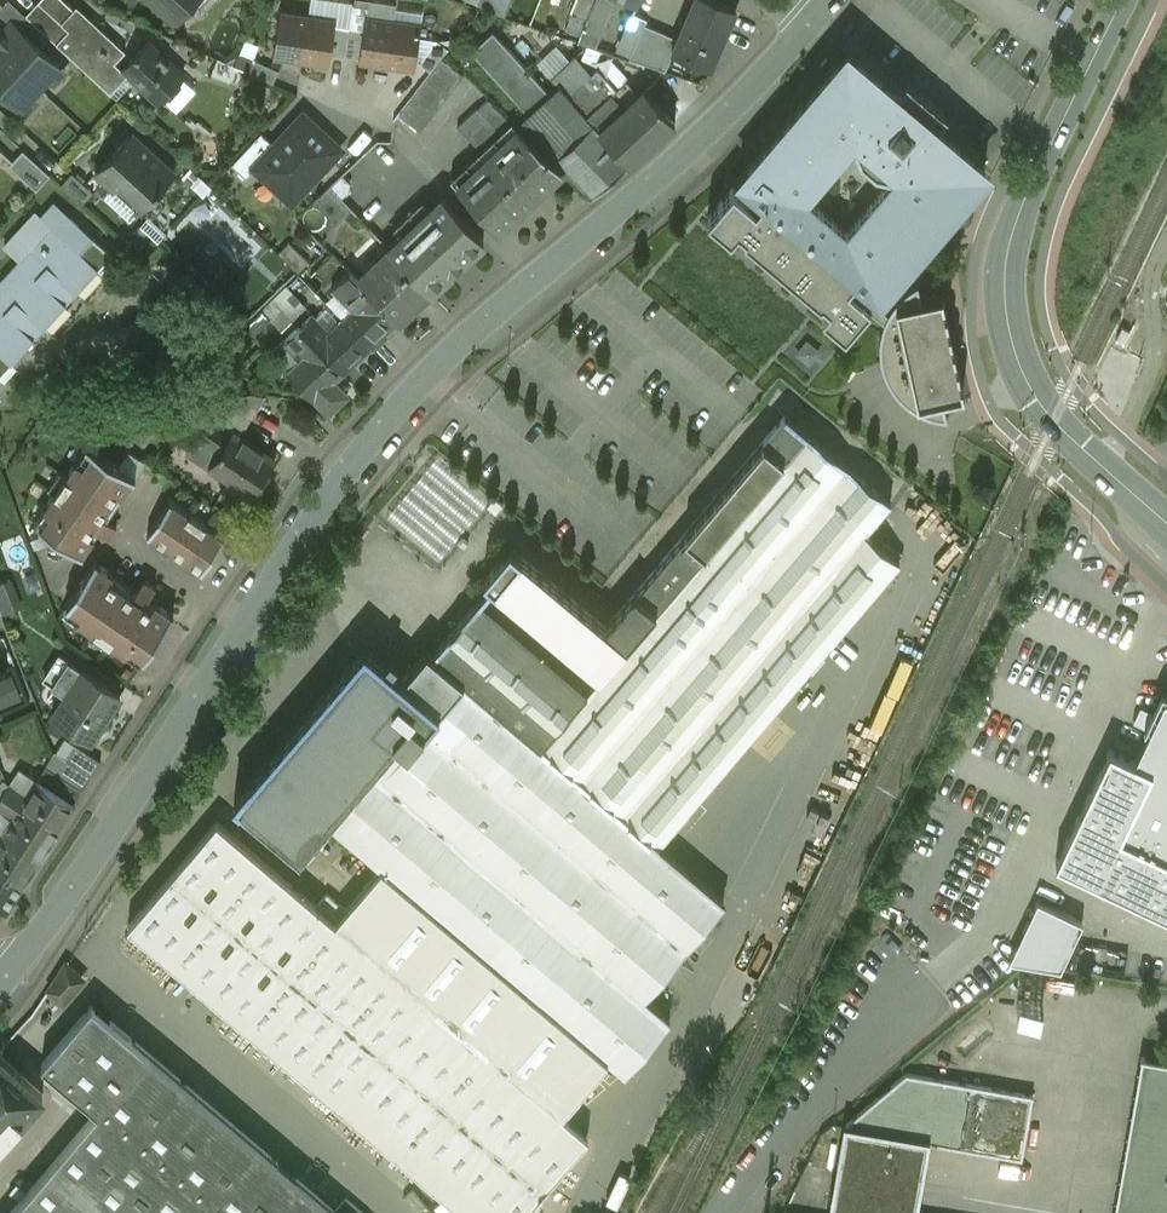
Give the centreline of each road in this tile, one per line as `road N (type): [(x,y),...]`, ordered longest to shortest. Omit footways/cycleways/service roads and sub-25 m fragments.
road 1 (tertiary): [(245,629),(362,454),(412,395),(466,339),(654,189),(811,17)]
road 2 (secondary): [(1123,0),(1022,207),(1005,294),(1013,347),(1055,425),(1166,522)]
road 3 (tertiary): [(5,978),(136,799),(245,629)]
road 4 (residential): [(245,629),(111,536)]

